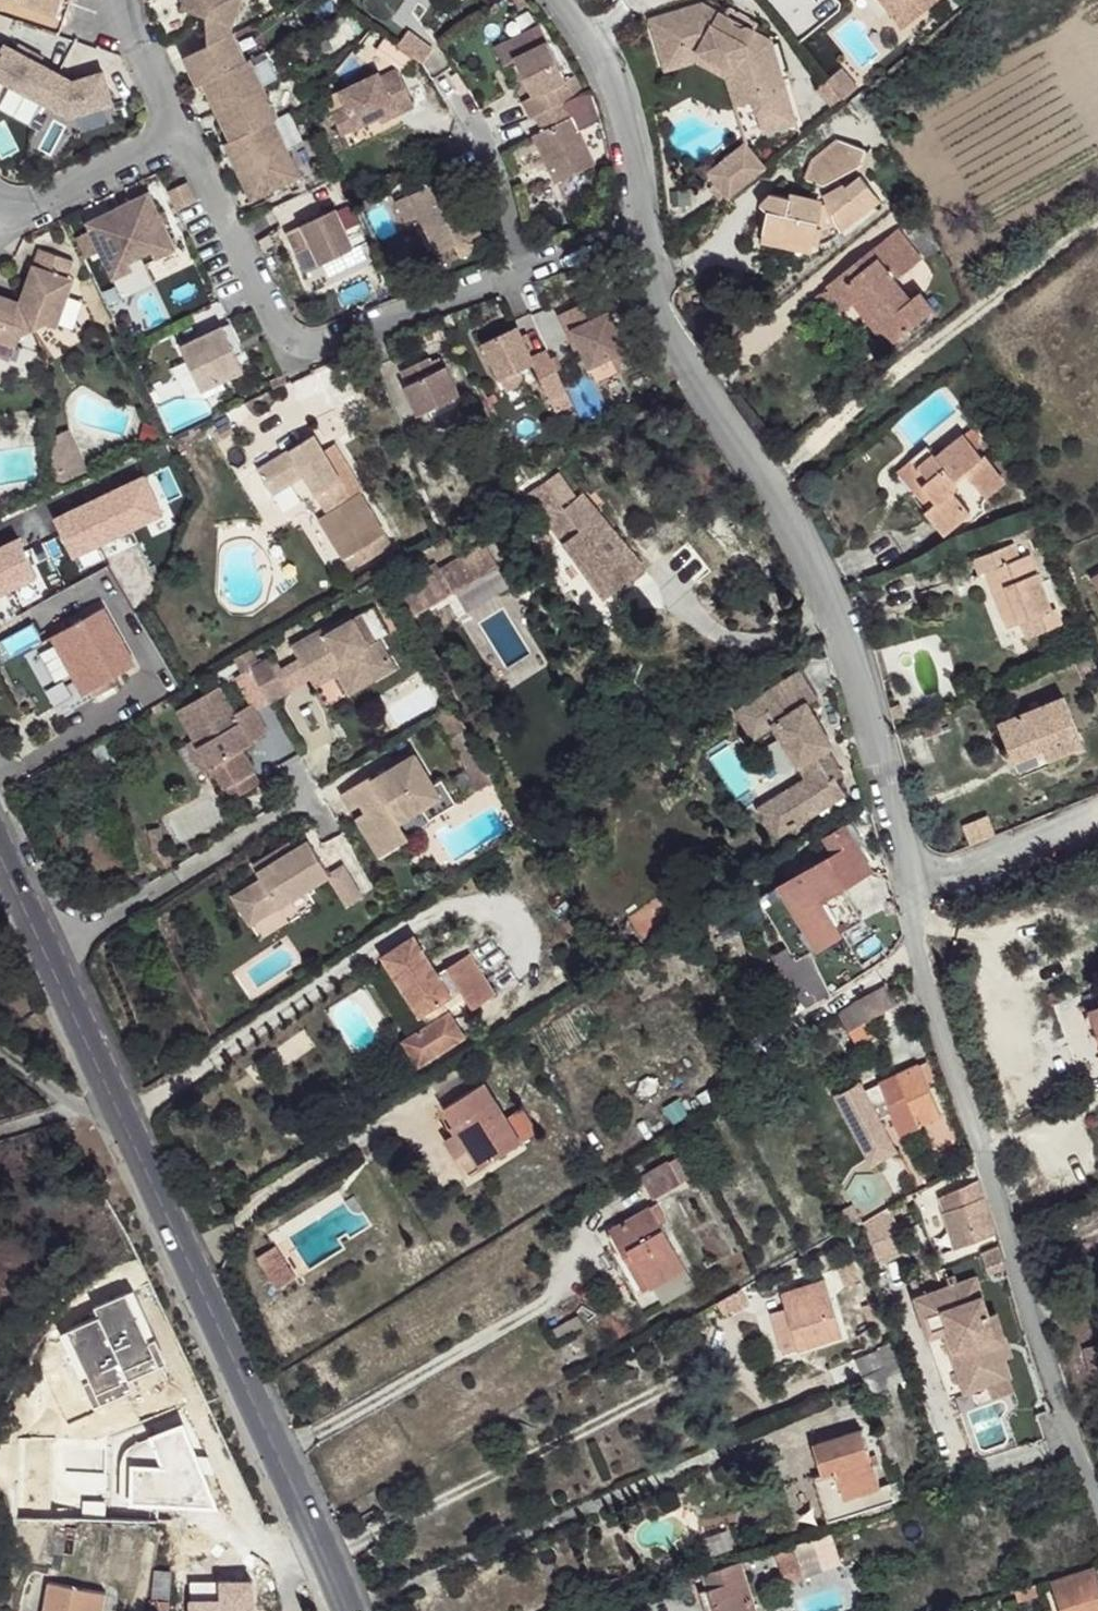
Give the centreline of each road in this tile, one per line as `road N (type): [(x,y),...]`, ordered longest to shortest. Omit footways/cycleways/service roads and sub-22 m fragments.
road 1 (unclassified): [(645,224),(666,337),(772,474),(823,570),(916,883)]
road 2 (unclassified): [(916,883),(910,920),(930,997),(1097,1490)]
road 3 (secondary): [(131,1131),(346,1610)]
road 4 (unclassified): [(179,135),(279,337),(295,348),(517,272)]
road 5 (secondary): [(0,854),(131,1131)]
road 6 (unclassified): [(558,0),(614,100),(645,224)]
road 7 (unclassified): [(916,883),(1097,808)]
road 8 (unclassified): [(0,207),(23,209),(179,135)]
road 9 (unclassified): [(517,272),(501,186),(465,105)]
road 10 (residential): [(0,1052),(85,1115),(131,1131)]
road 11 (unclassified): [(179,135),(121,0)]
road 12 (unclassified): [(517,272),(645,224)]

